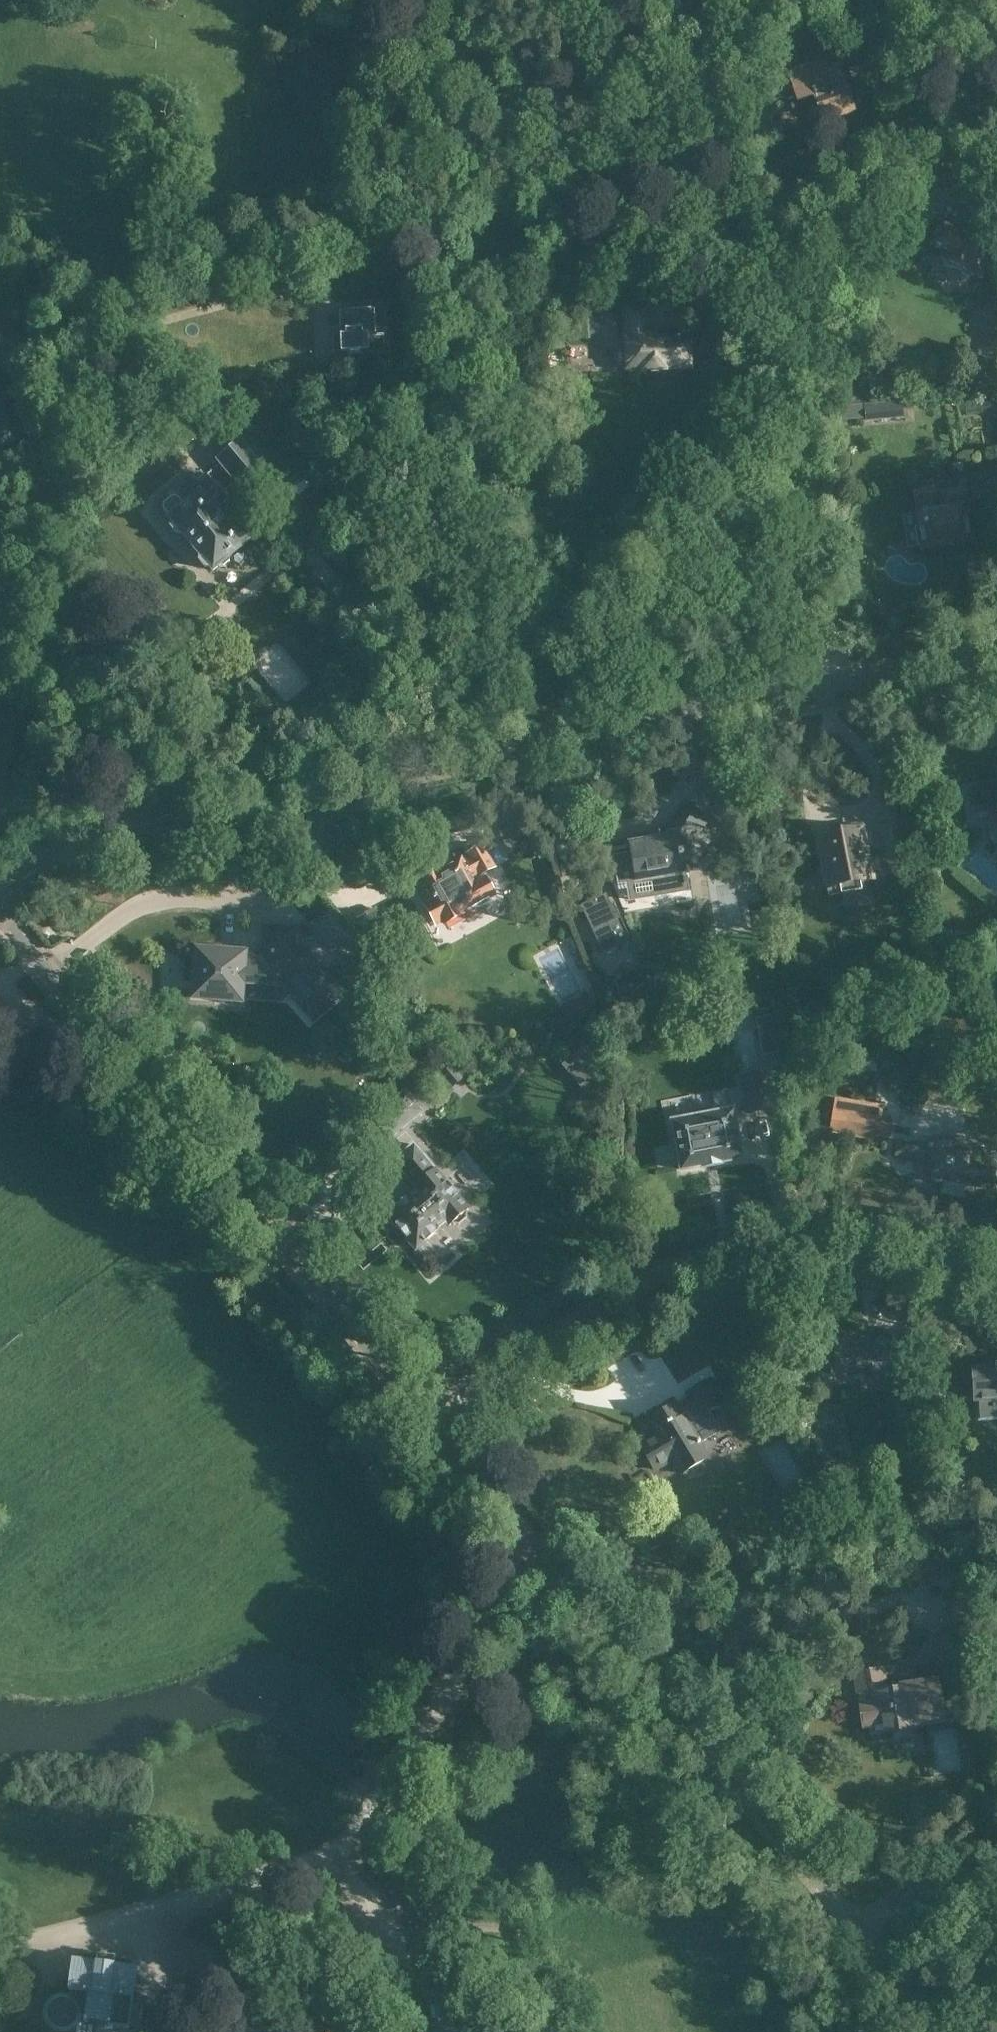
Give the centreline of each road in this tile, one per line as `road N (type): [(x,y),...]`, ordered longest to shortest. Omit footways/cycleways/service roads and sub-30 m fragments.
road 1 (tertiary): [(0,878),(96,824),(192,799),(835,684)]
road 2 (residential): [(996,89),(758,172),(801,250),(814,299),(802,470),(835,684)]
road 3 (tertiary): [(422,1428),(0,913)]
road 4 (tertiary): [(845,1933),(422,1428)]
road 5 (residential): [(422,1428),(671,1263),(753,1247),(814,1248),(996,1277)]
road 6 (track): [(139,1920),(332,1837),(413,1745),(527,1555)]
road 7 (unclassified): [(0,833),(44,479),(0,330)]
road 8 (track): [(323,346),(323,314),(275,290),(131,329),(94,348),(67,391),(62,448),(44,479)]
road 9 (track): [(259,488),(358,622),(376,673),(389,763)]
road 10 (track): [(0,1935),(44,1942),(139,1920),(159,2031)]
road 11 (track): [(445,2031),(443,2012),(332,1837)]
road 12 (tertiary): [(835,684),(996,653)]
road 13 (residential): [(845,1933),(894,1903),(944,1888),(996,1894)]
road 14 (track): [(162,2028),(305,2031)]
road 15 (tertiary): [(929,2031),(845,1933)]

